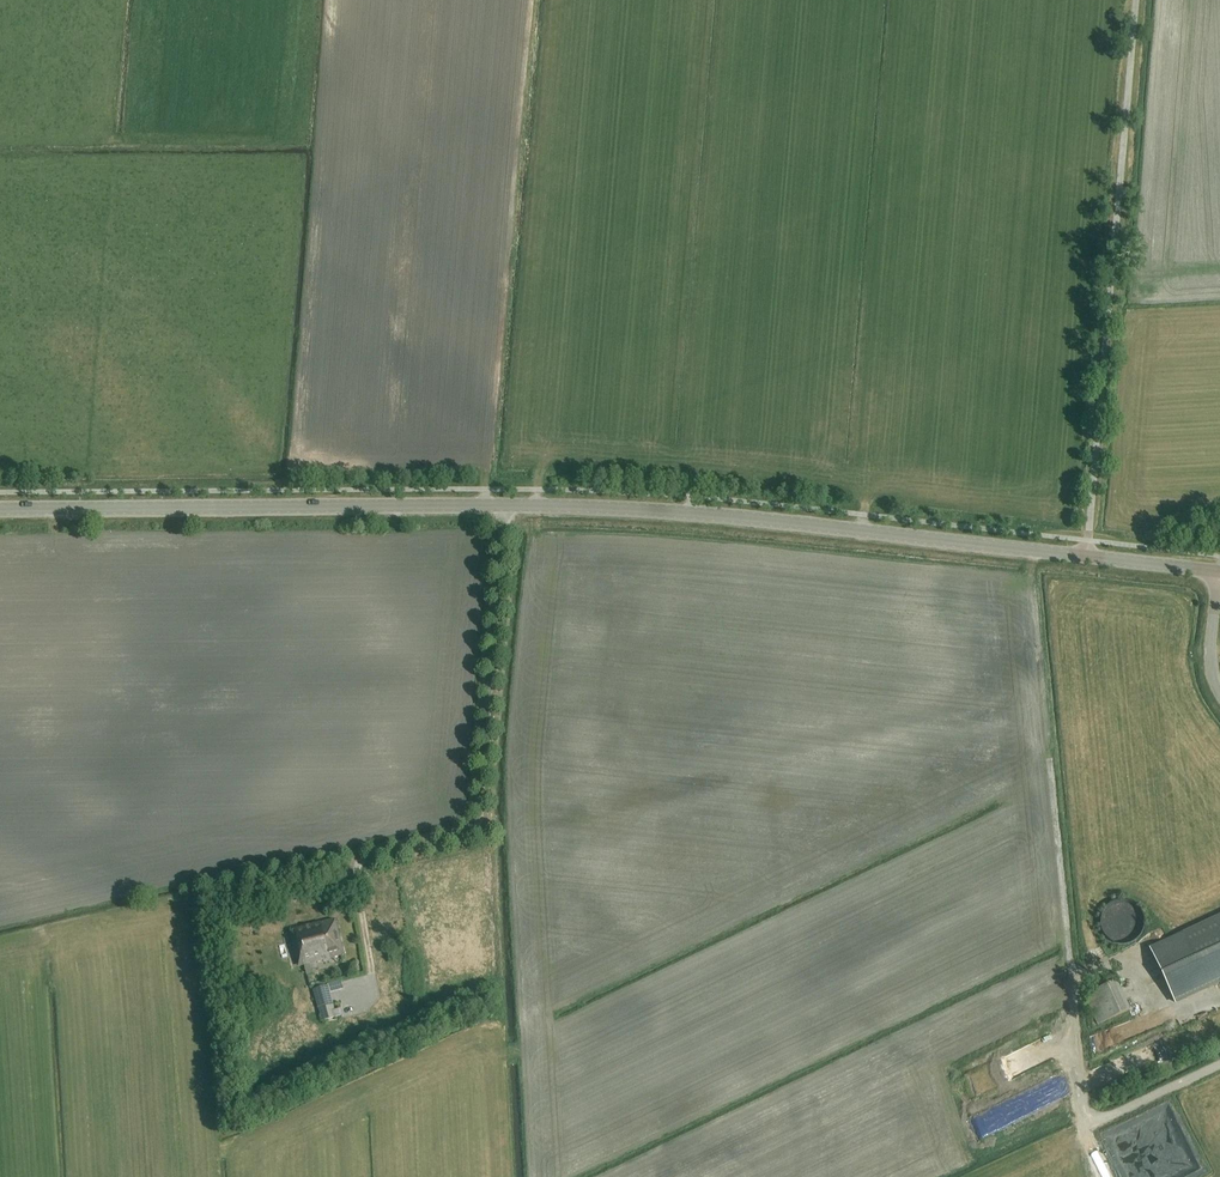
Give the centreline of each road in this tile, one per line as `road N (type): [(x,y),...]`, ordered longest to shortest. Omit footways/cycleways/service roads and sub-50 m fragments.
road 1 (tertiary): [(1087,558),(591,507),(0,509)]
road 2 (unclassified): [(1087,558),(1136,0)]
road 3 (tertiary): [(1219,572),(1087,558)]
road 4 (unclassified): [(1219,693),(1210,660),(1219,572)]

